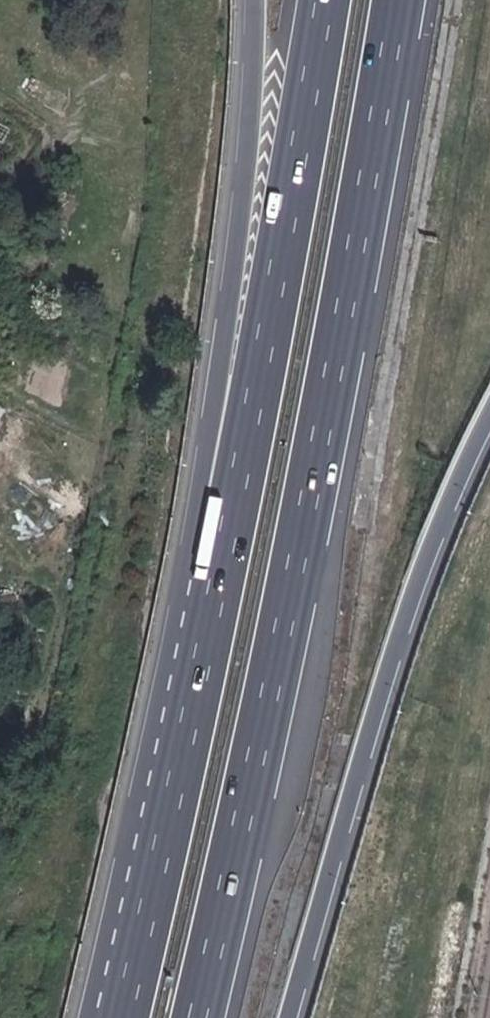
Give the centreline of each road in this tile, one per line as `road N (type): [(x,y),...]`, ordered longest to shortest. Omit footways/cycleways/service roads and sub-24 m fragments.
road 1 (motorway): [(197,1017),(343,323),(397,0)]
road 2 (motorway): [(286,1017),(405,621),(489,413)]
road 3 (motorway): [(324,0),(229,537)]
road 4 (motorway): [(258,0),(238,238),(206,453),(229,537)]
road 5 (motorway): [(229,537),(122,1017)]

